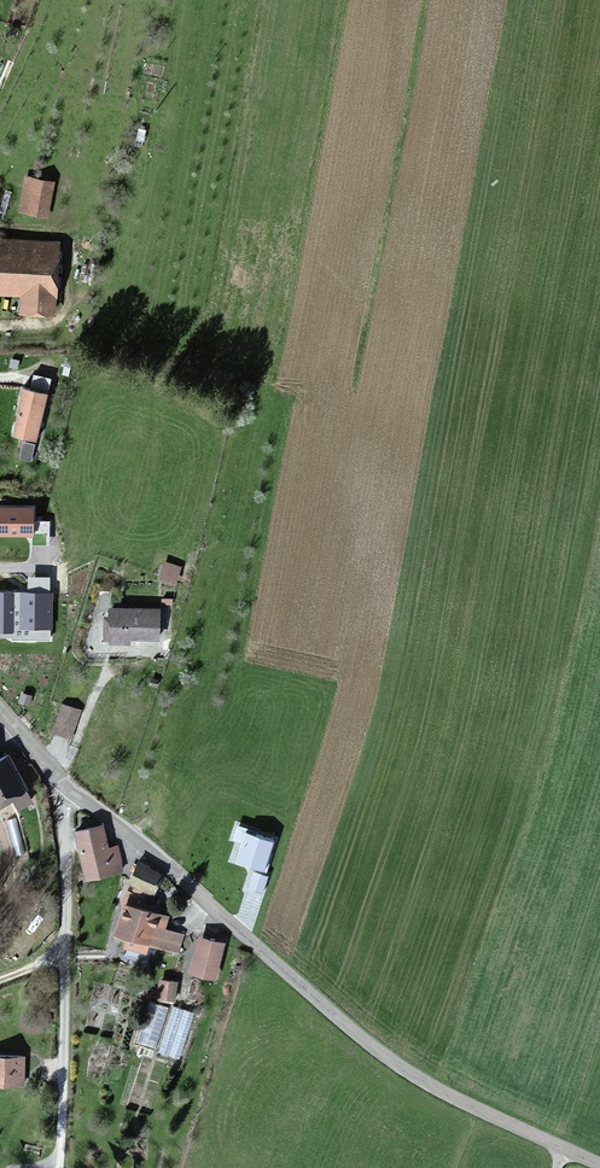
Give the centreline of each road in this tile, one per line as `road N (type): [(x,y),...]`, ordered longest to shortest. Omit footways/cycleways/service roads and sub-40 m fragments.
road 1 (tertiary): [(63,777),(345,1025),(448,1096),(563,1148)]
road 2 (residential): [(60,1167),(63,947)]
road 3 (residential): [(63,777),(63,947)]

